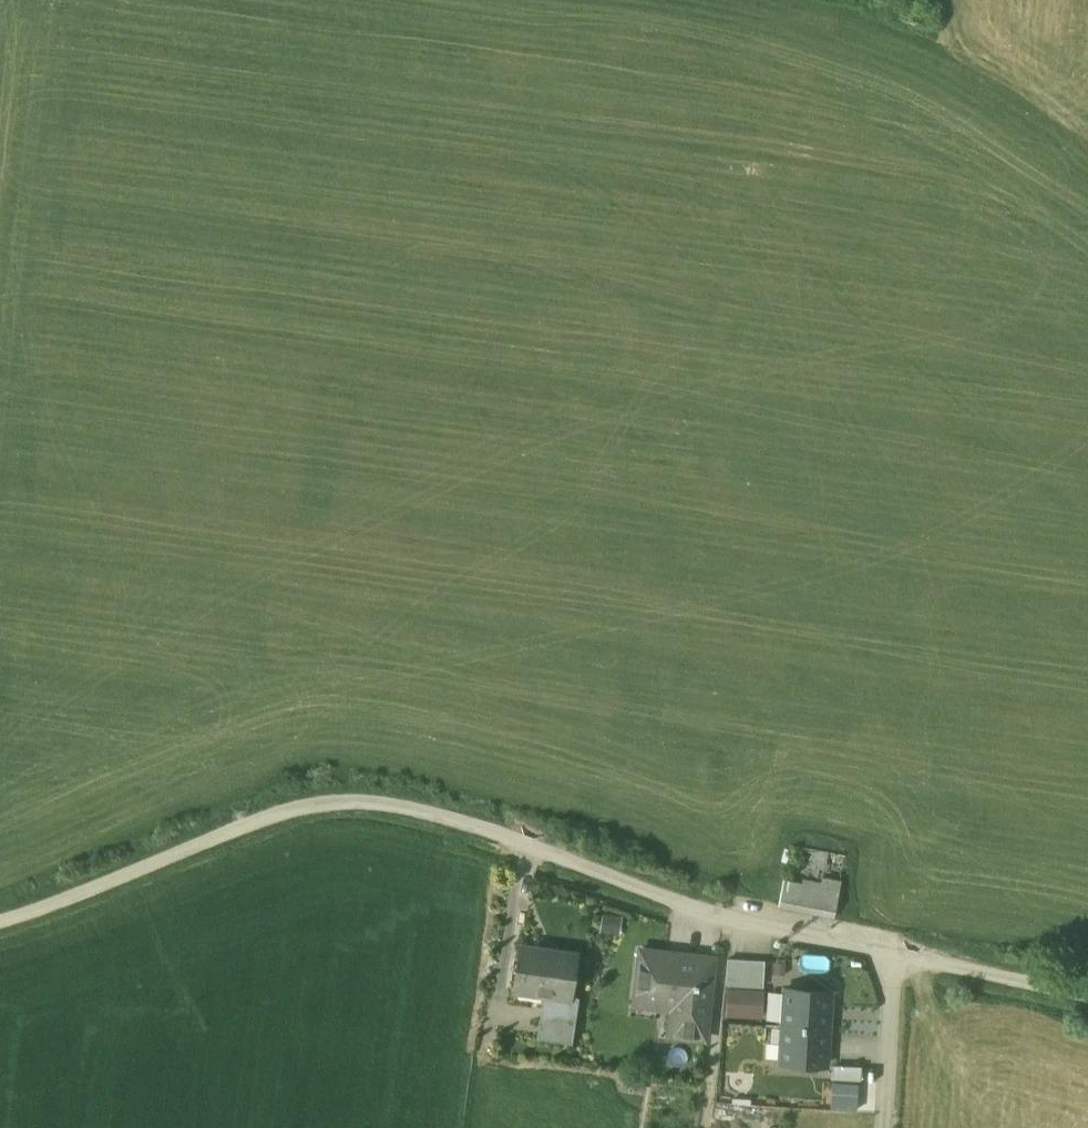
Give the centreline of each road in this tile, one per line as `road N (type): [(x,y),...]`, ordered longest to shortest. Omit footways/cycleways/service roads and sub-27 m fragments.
road 1 (unclassified): [(0,918),(307,800),(393,799),(443,809),(676,896),(1087,987)]

